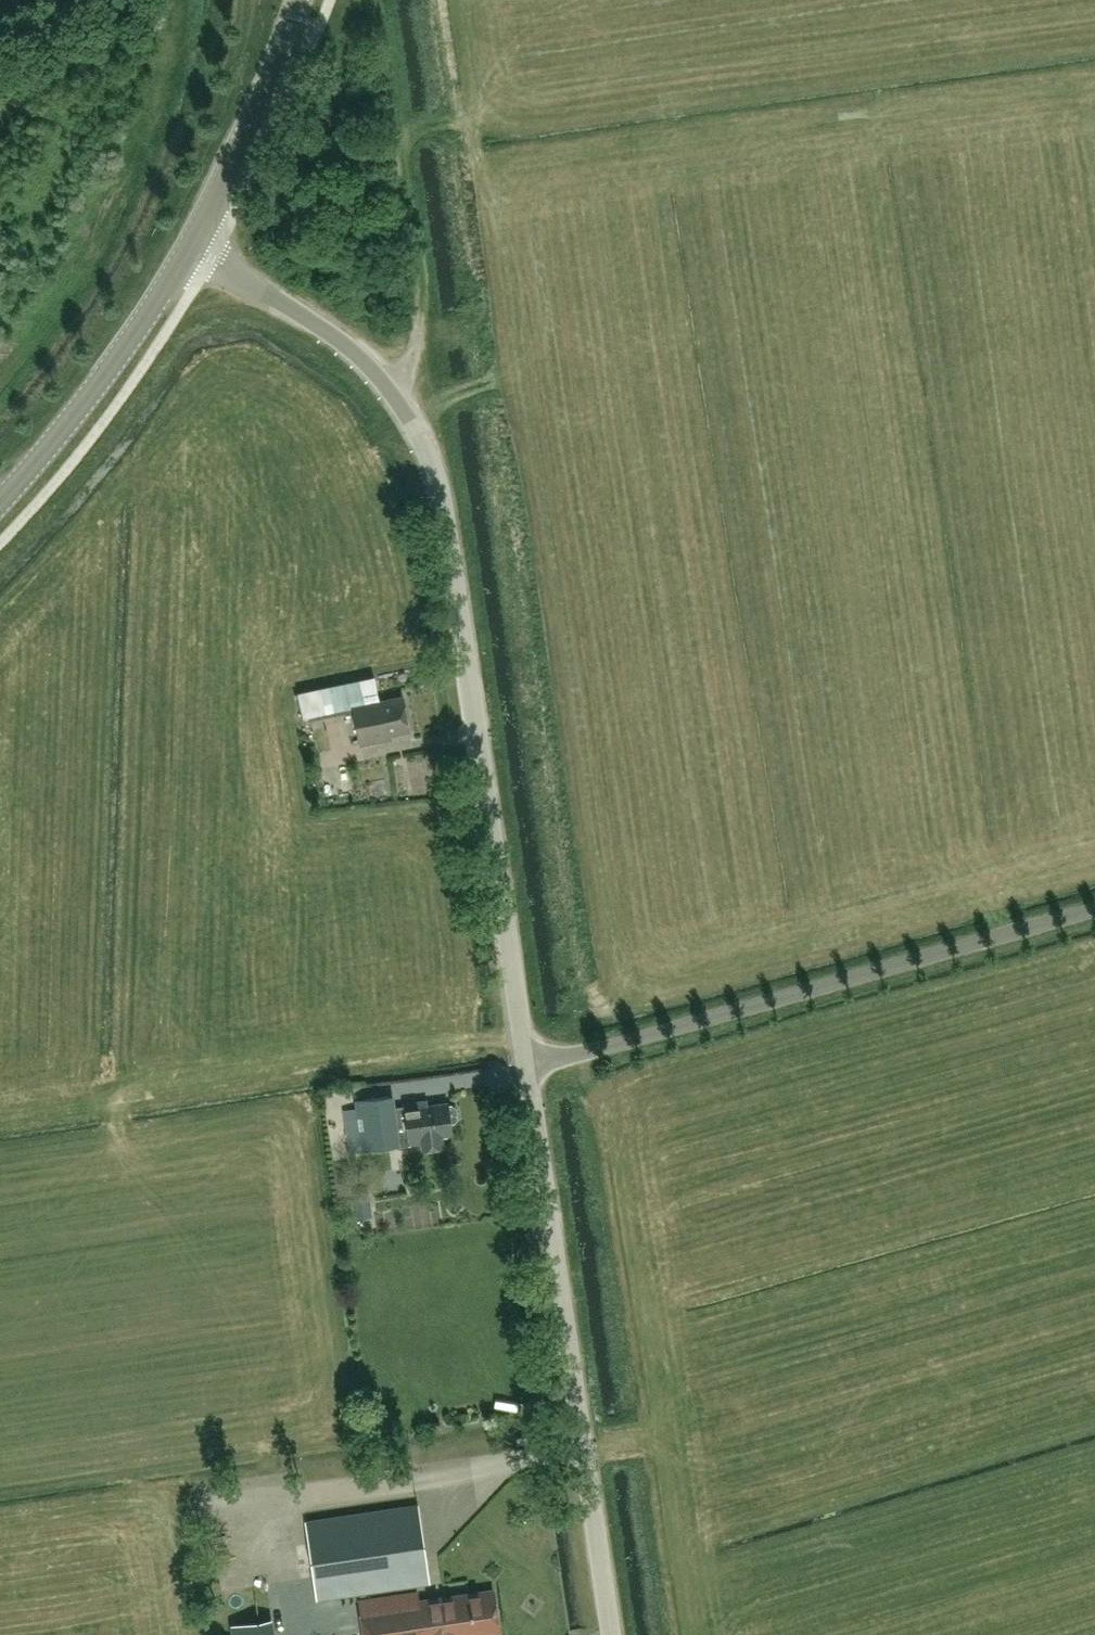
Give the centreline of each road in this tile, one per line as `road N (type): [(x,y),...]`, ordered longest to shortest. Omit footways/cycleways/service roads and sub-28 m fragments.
road 1 (unclassified): [(525,1068),(453,553),(429,457),(386,382),(357,352),(192,248)]
road 2 (unclassified): [(525,1068),(1094,908)]
road 3 (unclassified): [(612,1634),(525,1068)]
road 4 (unclassified): [(0,501),(94,389),(192,248)]
road 5 (unclassified): [(192,248),(263,98),(298,0)]

